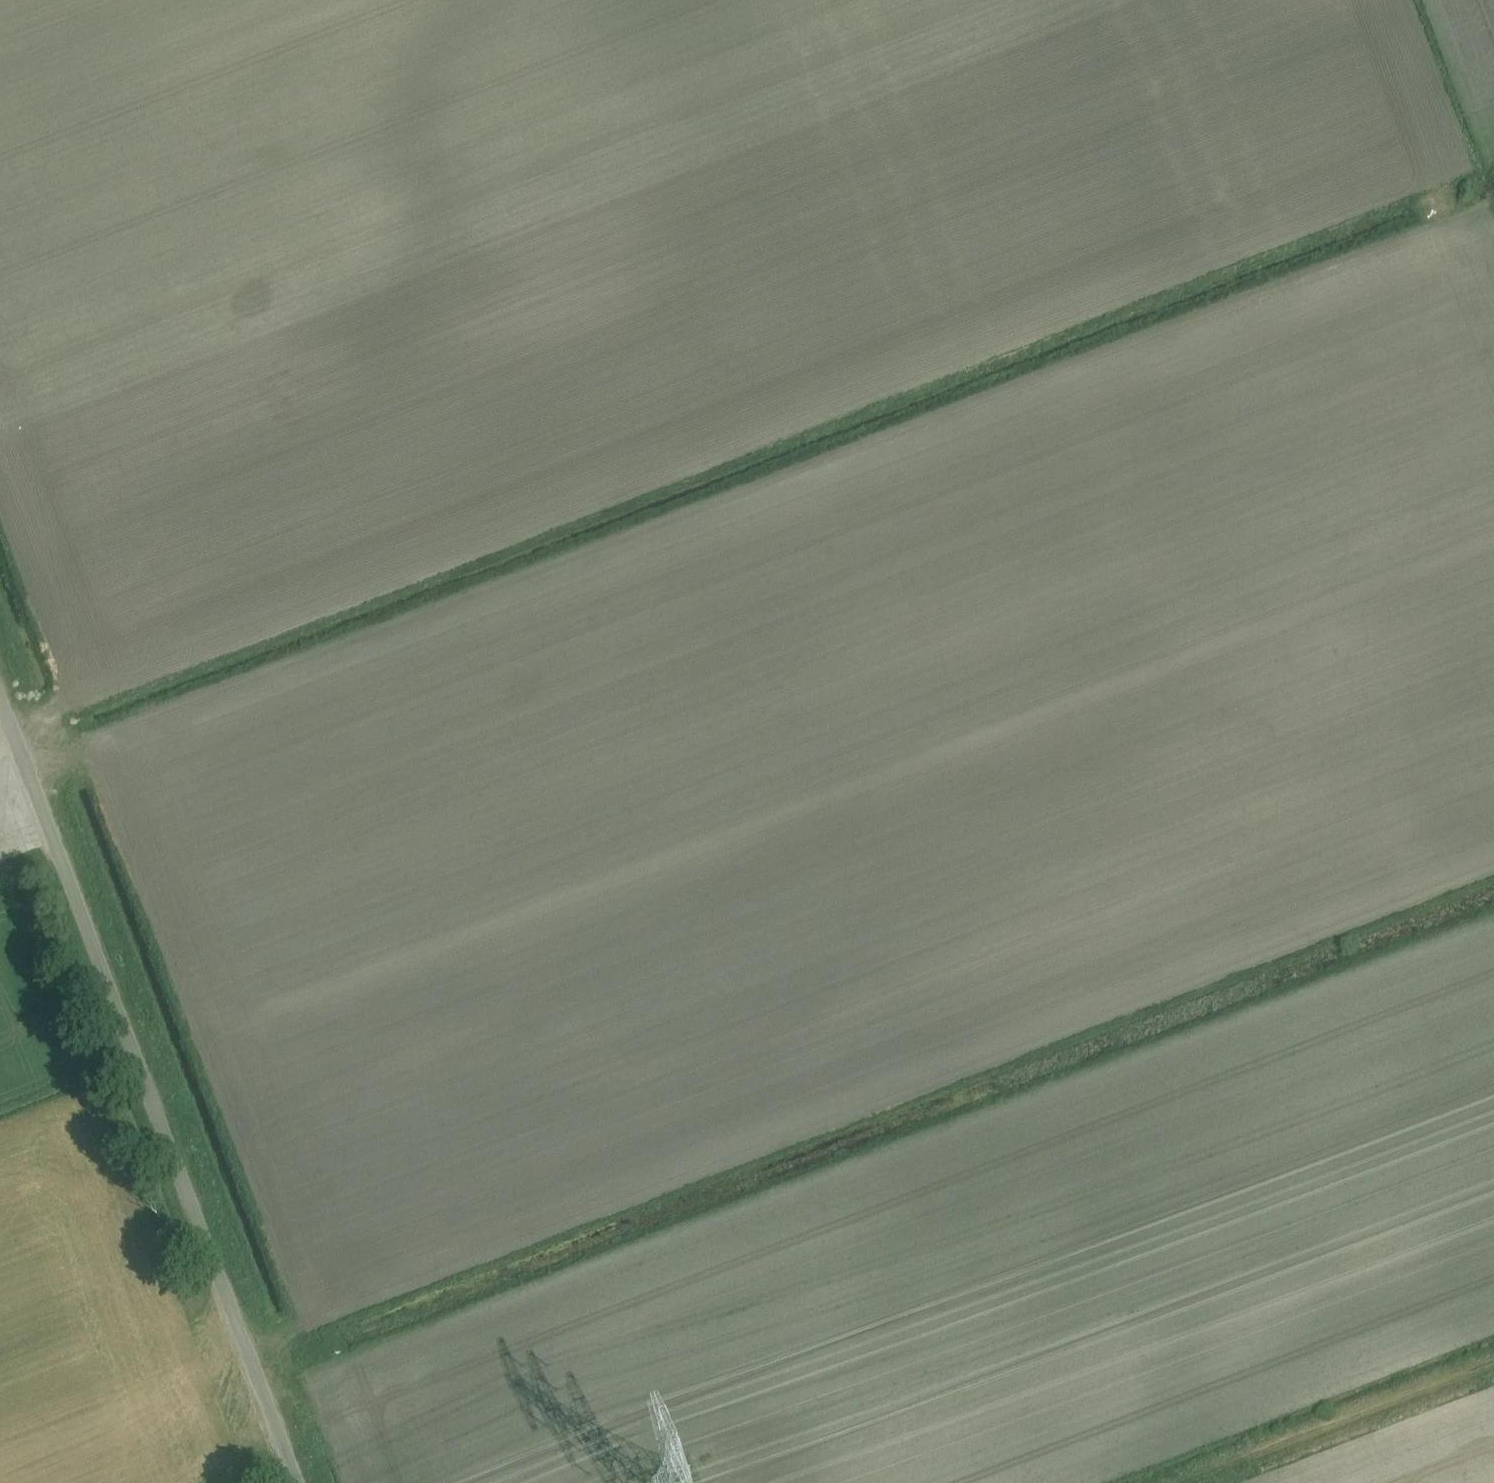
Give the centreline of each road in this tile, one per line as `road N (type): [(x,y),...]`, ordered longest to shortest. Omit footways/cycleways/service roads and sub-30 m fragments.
road 1 (unclassified): [(297,1482),(0,701)]
road 2 (track): [(1182,1482),(1493,1366)]

